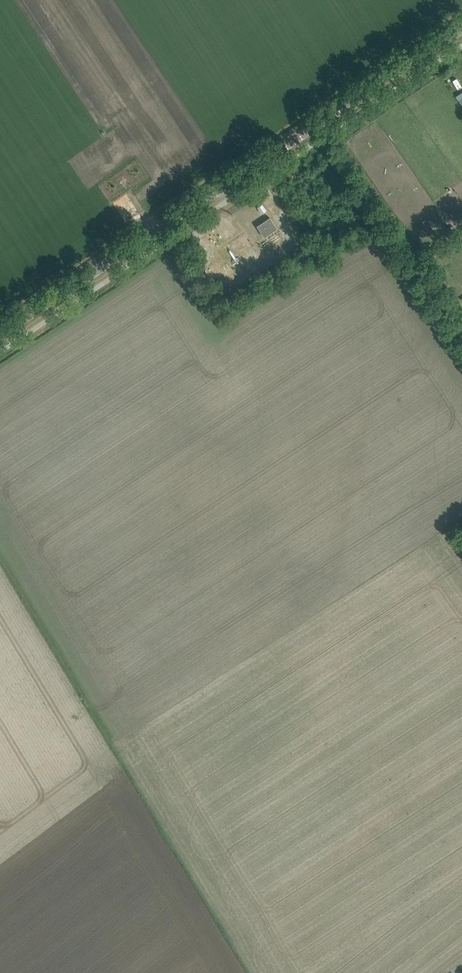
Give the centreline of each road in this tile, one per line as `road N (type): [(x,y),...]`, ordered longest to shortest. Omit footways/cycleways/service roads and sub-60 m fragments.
road 1 (tertiary): [(0,335),(461,29)]
road 2 (track): [(113,747),(0,552)]

